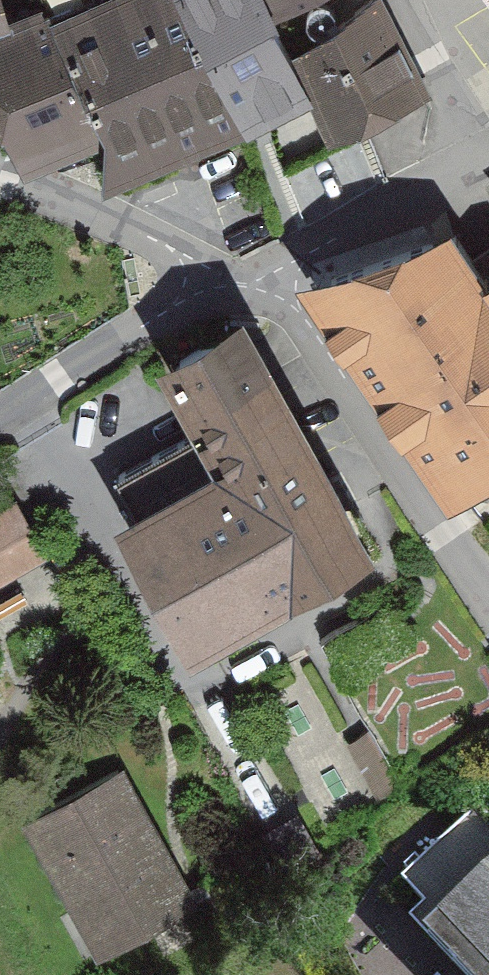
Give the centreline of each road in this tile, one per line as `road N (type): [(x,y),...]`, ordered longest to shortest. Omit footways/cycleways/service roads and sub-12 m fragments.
road 1 (residential): [(488,612),(401,508),(246,264)]
road 2 (residential): [(246,264),(0,422)]
road 3 (residential): [(488,122),(246,264)]
road 4 (residential): [(0,182),(246,264)]

